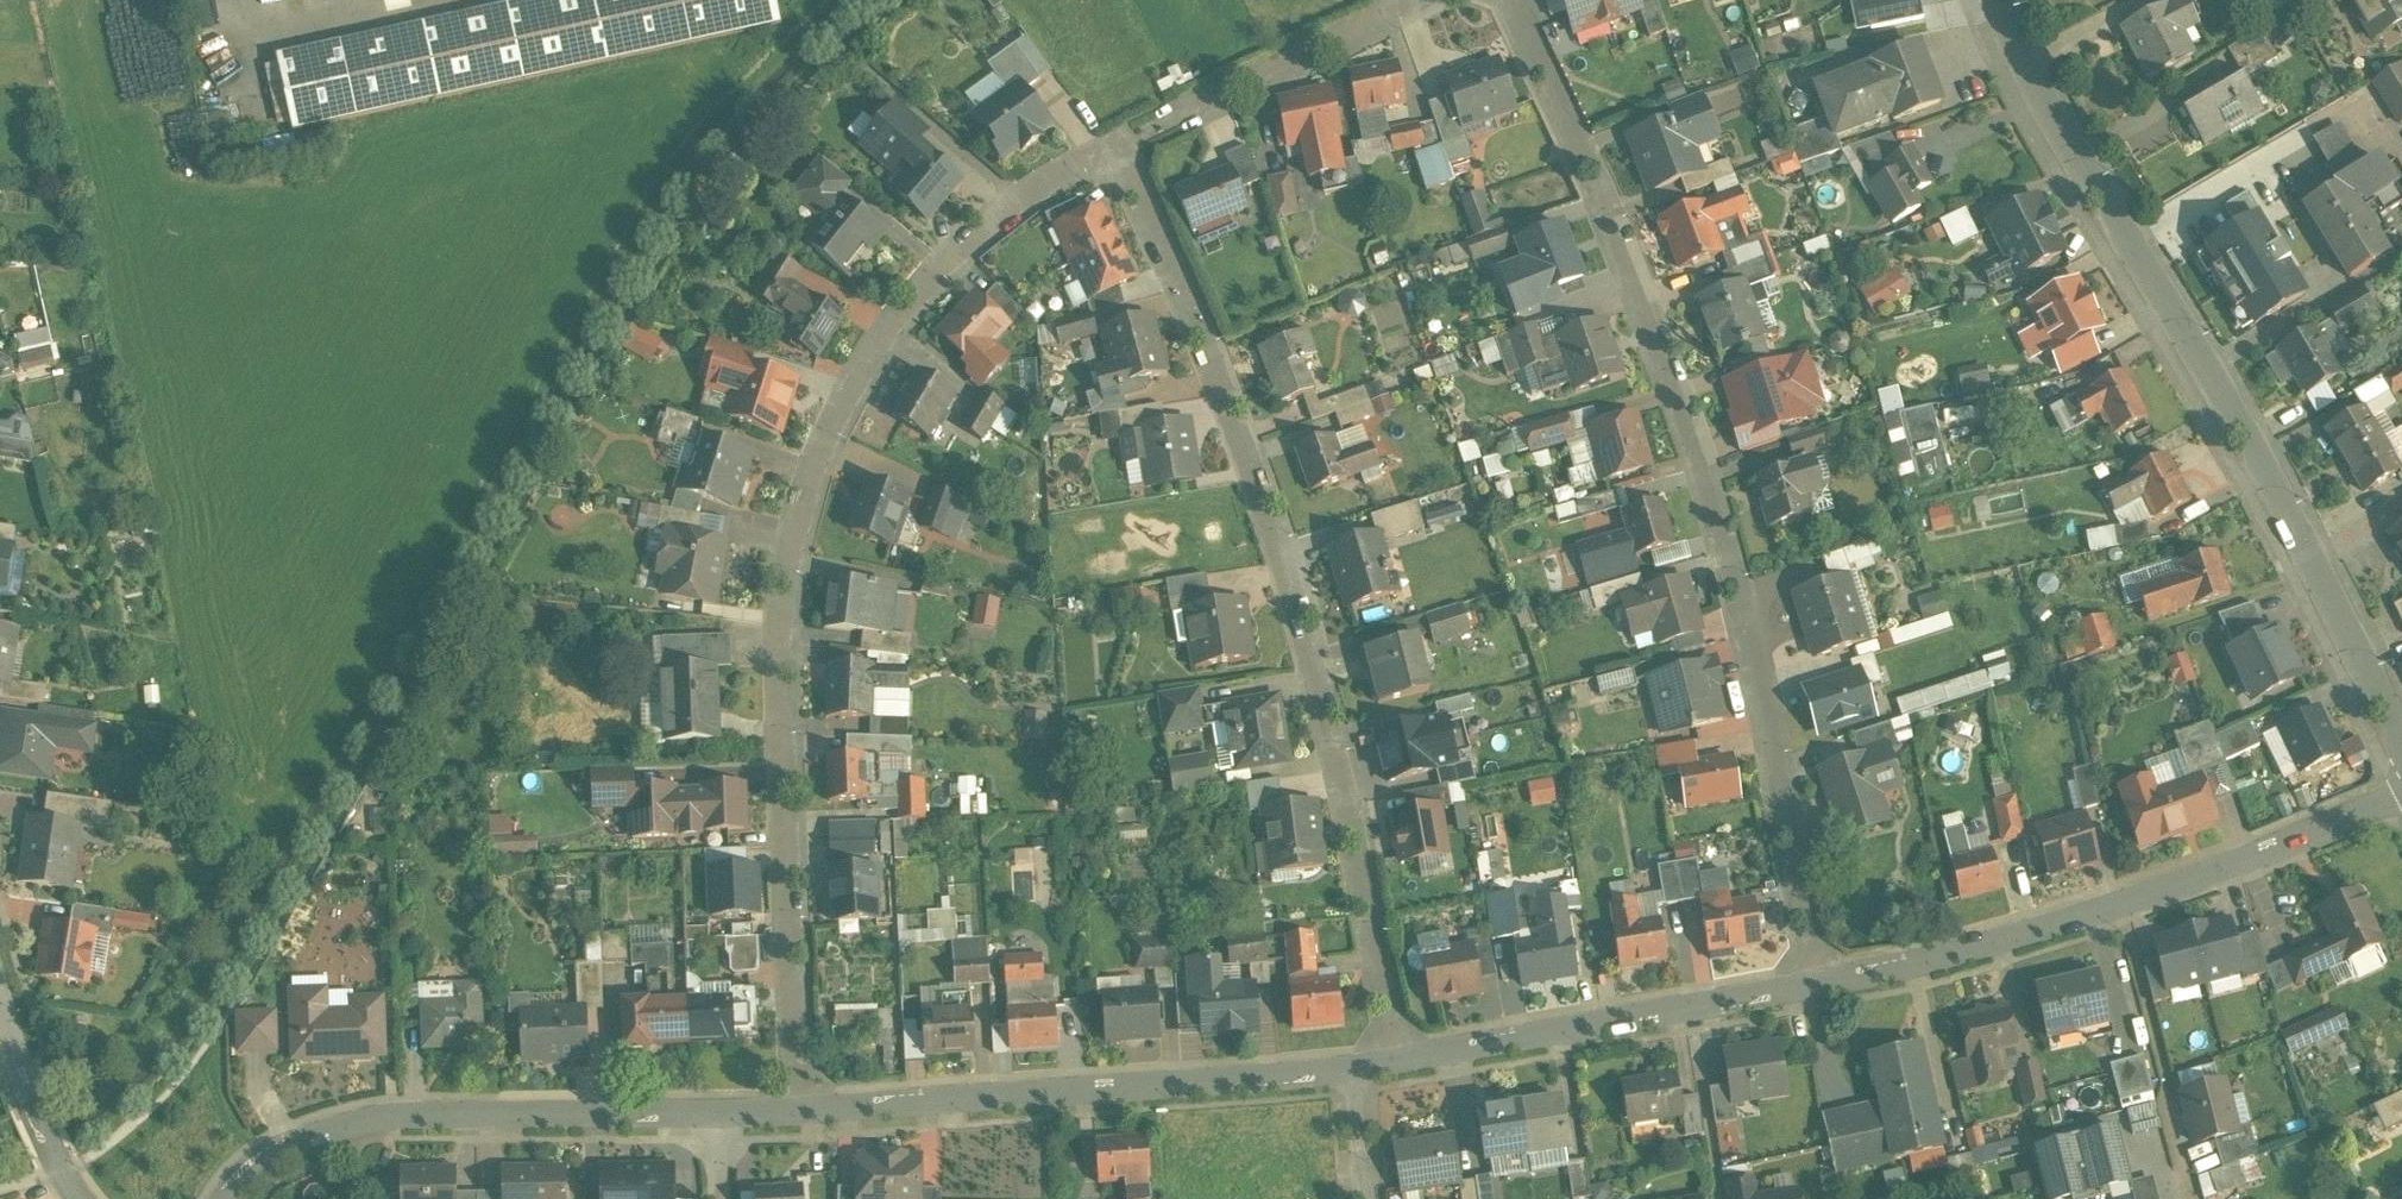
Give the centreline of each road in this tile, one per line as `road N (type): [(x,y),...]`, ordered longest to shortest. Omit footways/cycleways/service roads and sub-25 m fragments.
road 1 (residential): [(1122,153),(956,264),(867,373),(797,540),(785,705),(808,1111)]
road 2 (residential): [(1822,986),(1782,781),(1695,442),(1639,279),(1556,86),(1509,0)]
road 3 (residential): [(1407,1063),(1317,653),(1226,370),(1122,153)]
road 4 (tertiary): [(1994,0),(2029,79),(2201,357),(2401,743)]
road 5 (residential): [(1822,986),(2127,908),(2401,792)]
road 6 (residential): [(808,1111),(1095,1098),(1359,1071)]
road 7 (residential): [(229,1198),(289,1147),(357,1122),(440,1113),(723,1113)]
road 8 (residential): [(1407,1063),(1822,986)]
road 9 (residential): [(1410,12),(1122,153)]
road 10 (residential): [(0,970),(42,1099),(89,1198)]
road 11 (residential): [(1359,1071),(1367,1198)]

